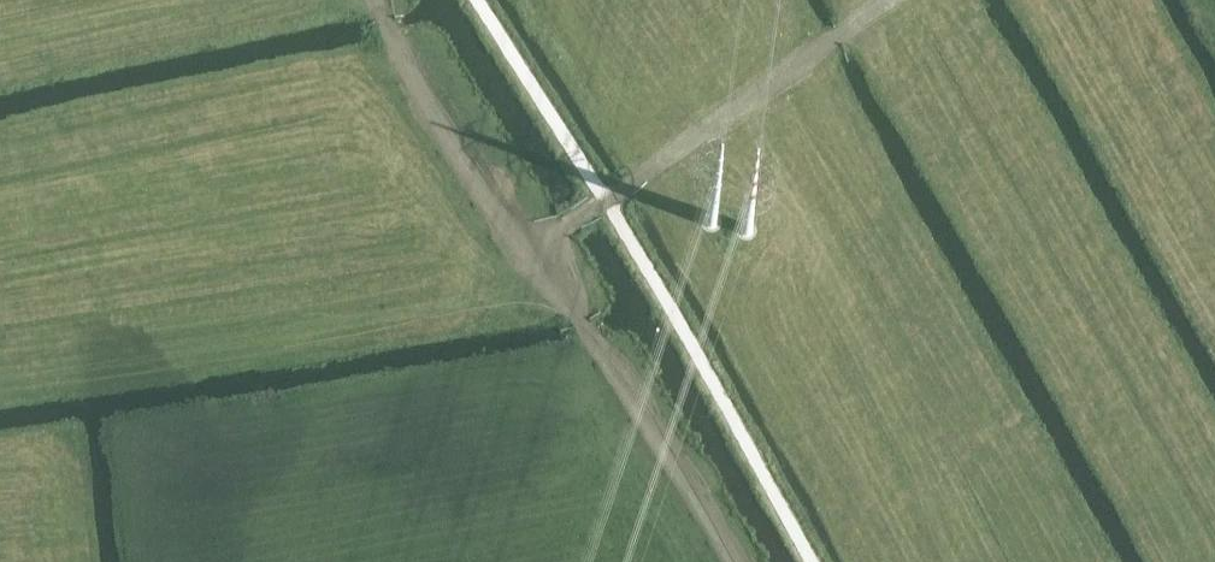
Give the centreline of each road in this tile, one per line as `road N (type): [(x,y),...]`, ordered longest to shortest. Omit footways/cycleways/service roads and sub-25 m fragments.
road 1 (track): [(887,0),(565,229)]
road 2 (track): [(540,242),(549,283),(592,335),(735,561)]
road 3 (track): [(375,0),(416,85),(513,238),(540,242),(565,229)]

